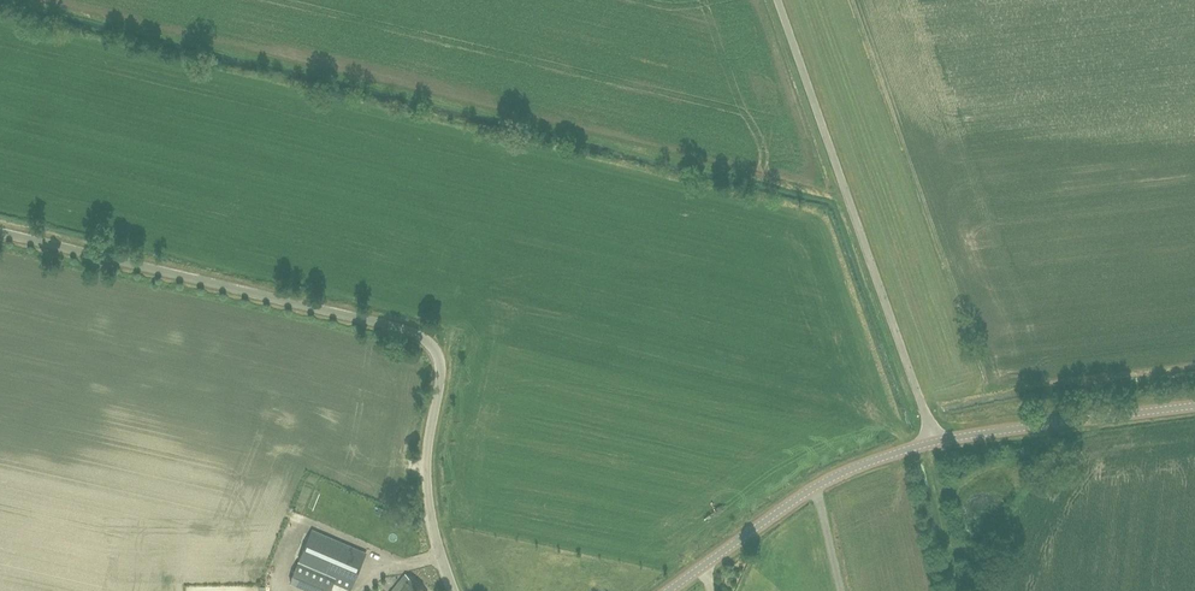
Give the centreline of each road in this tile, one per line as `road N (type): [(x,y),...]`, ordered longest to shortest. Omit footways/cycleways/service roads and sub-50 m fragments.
road 1 (unclassified): [(454,590),(427,478),(441,367),(423,338),(0,232)]
road 2 (unclassified): [(669,590),(816,487),(885,457),(973,435),(1194,406)]

